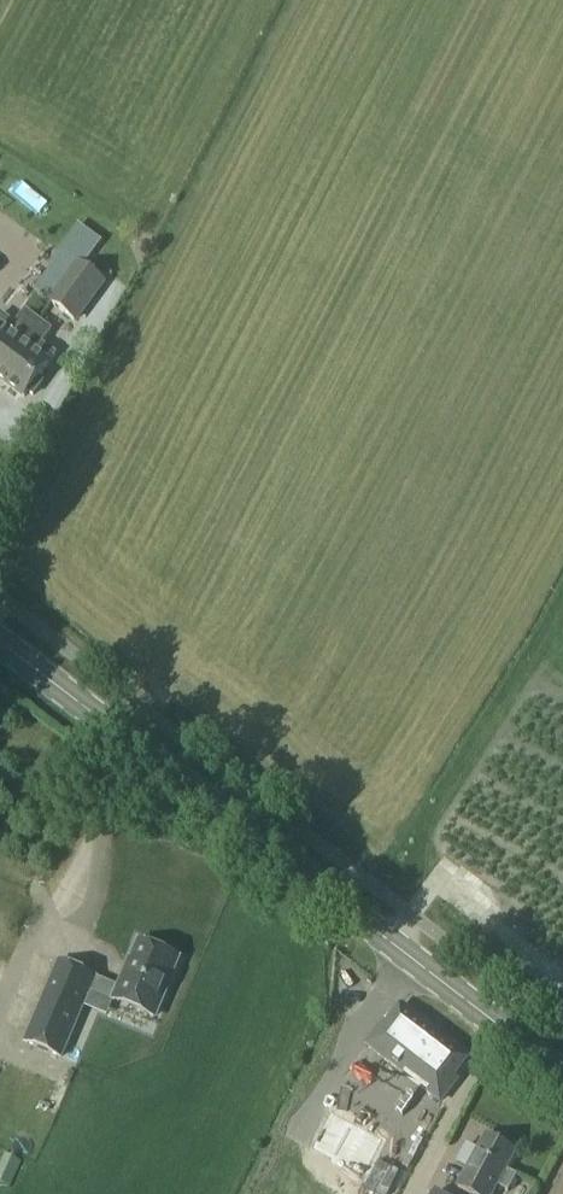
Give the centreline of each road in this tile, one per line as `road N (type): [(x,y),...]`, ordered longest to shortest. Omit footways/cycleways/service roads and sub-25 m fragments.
road 1 (secondary): [(562,1073),(0,640)]

